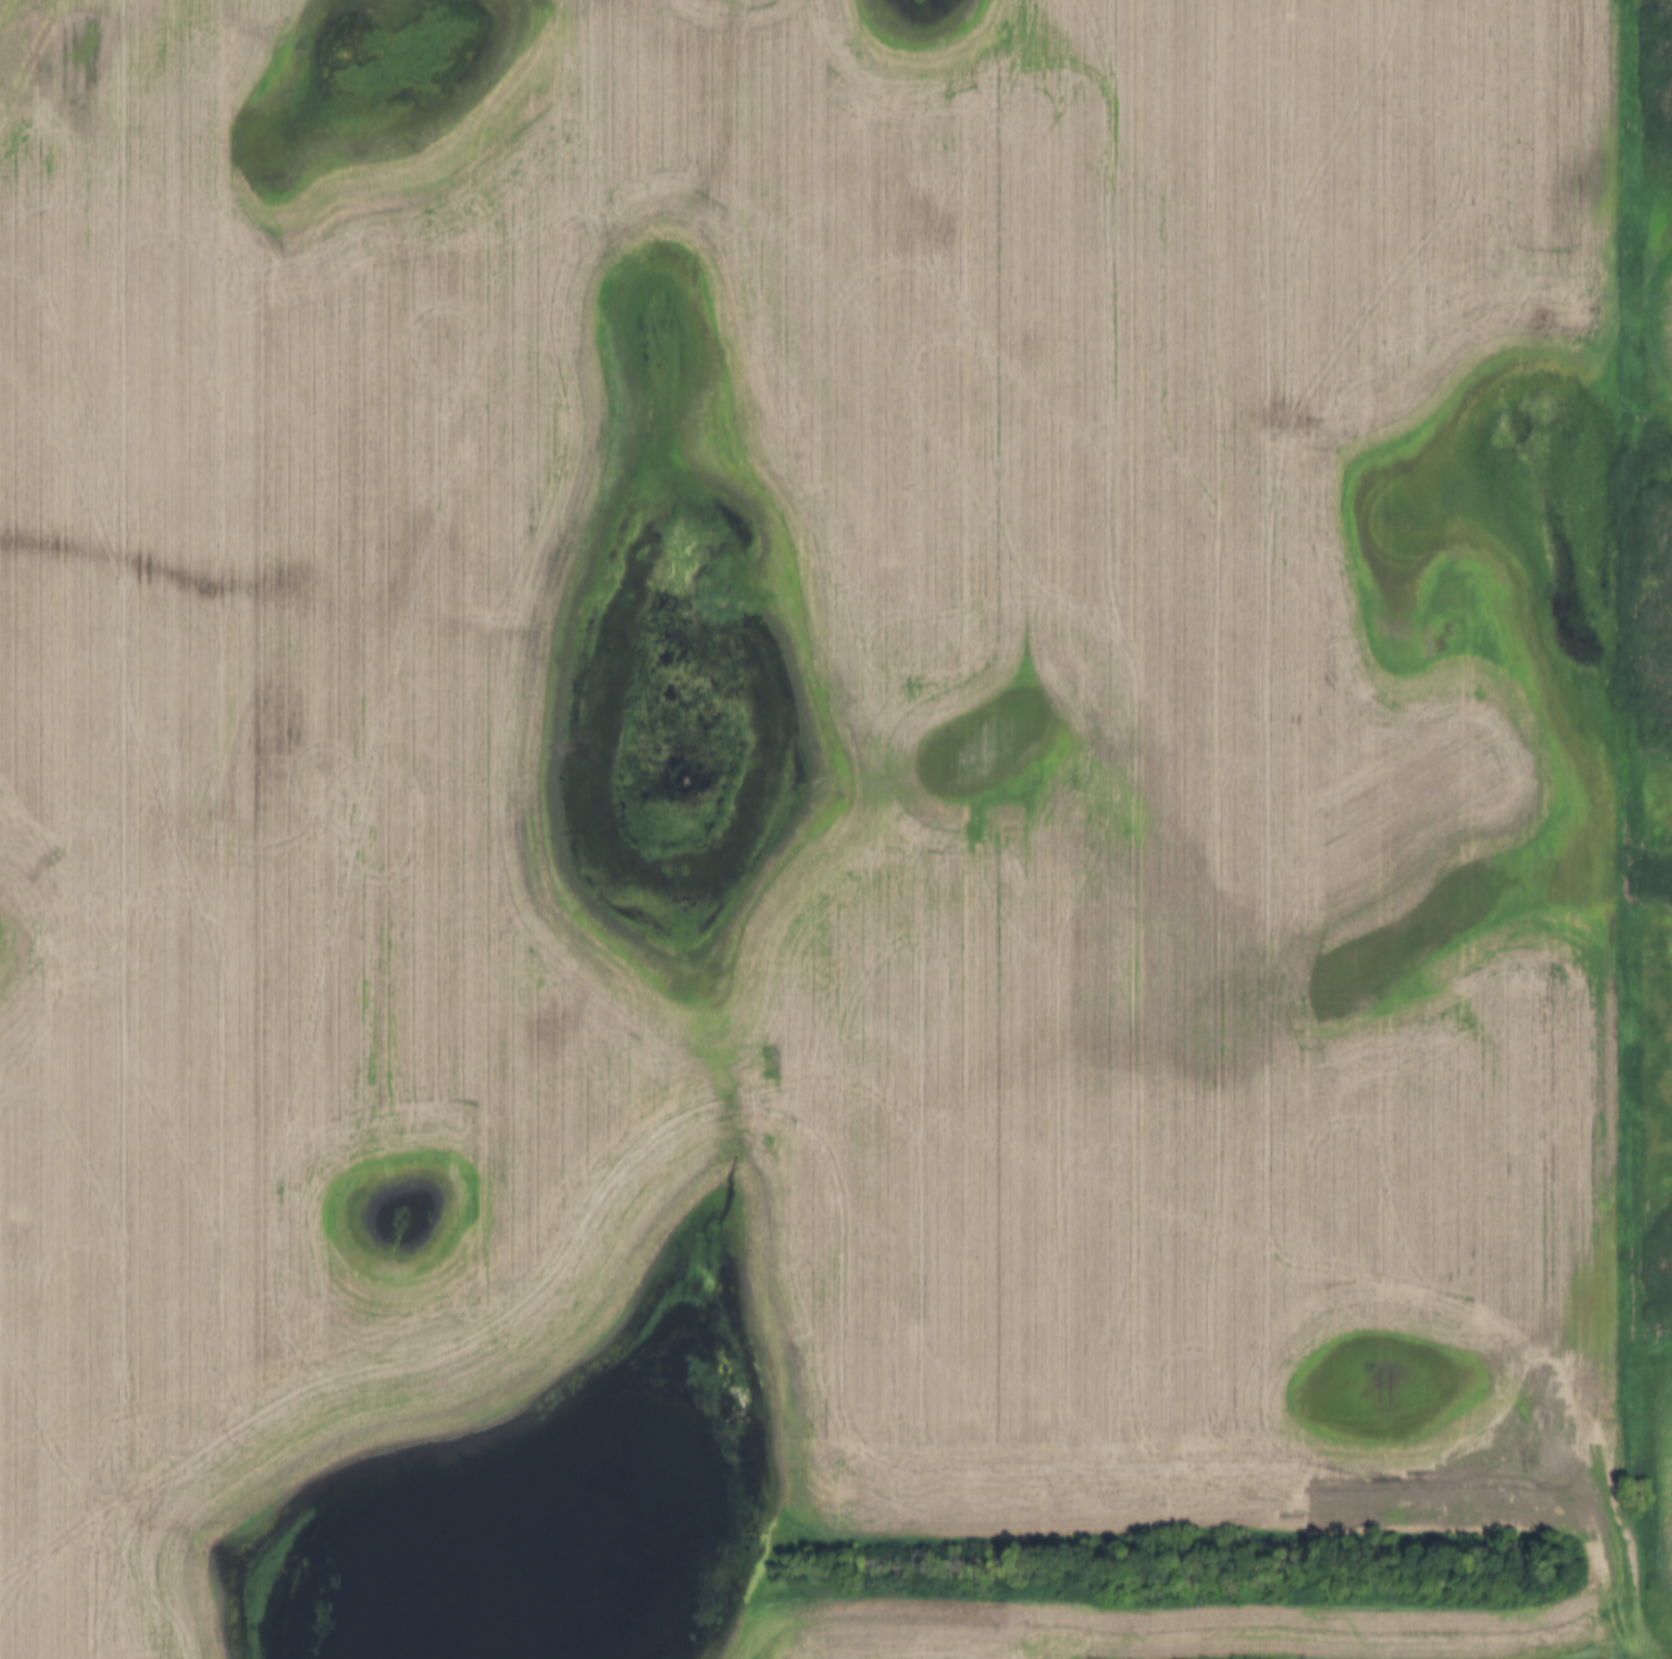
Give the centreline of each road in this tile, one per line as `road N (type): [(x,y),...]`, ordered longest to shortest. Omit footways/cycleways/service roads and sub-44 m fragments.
road 1 (track): [(1621,1658),(1633,1465),(1633,0)]

